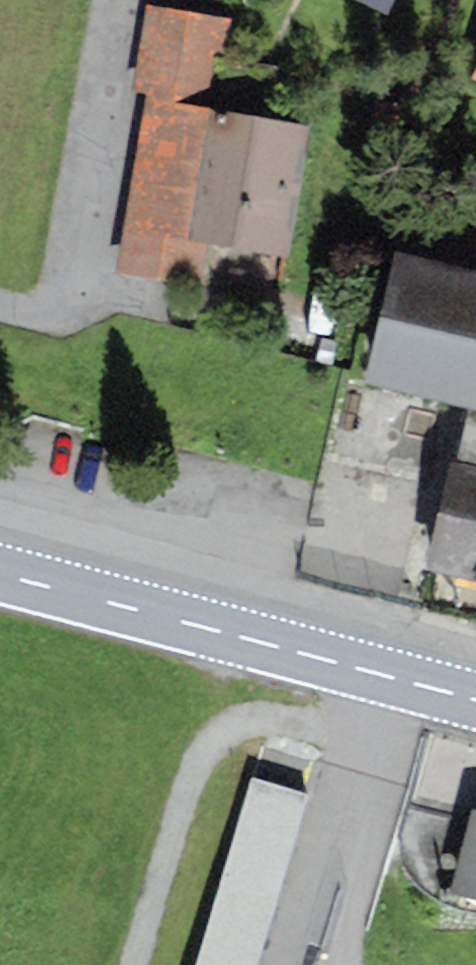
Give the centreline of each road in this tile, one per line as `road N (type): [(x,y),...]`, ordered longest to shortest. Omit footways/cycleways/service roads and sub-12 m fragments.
road 1 (primary): [(0,571),(475,701)]
road 2 (track): [(139,964),(239,632)]

